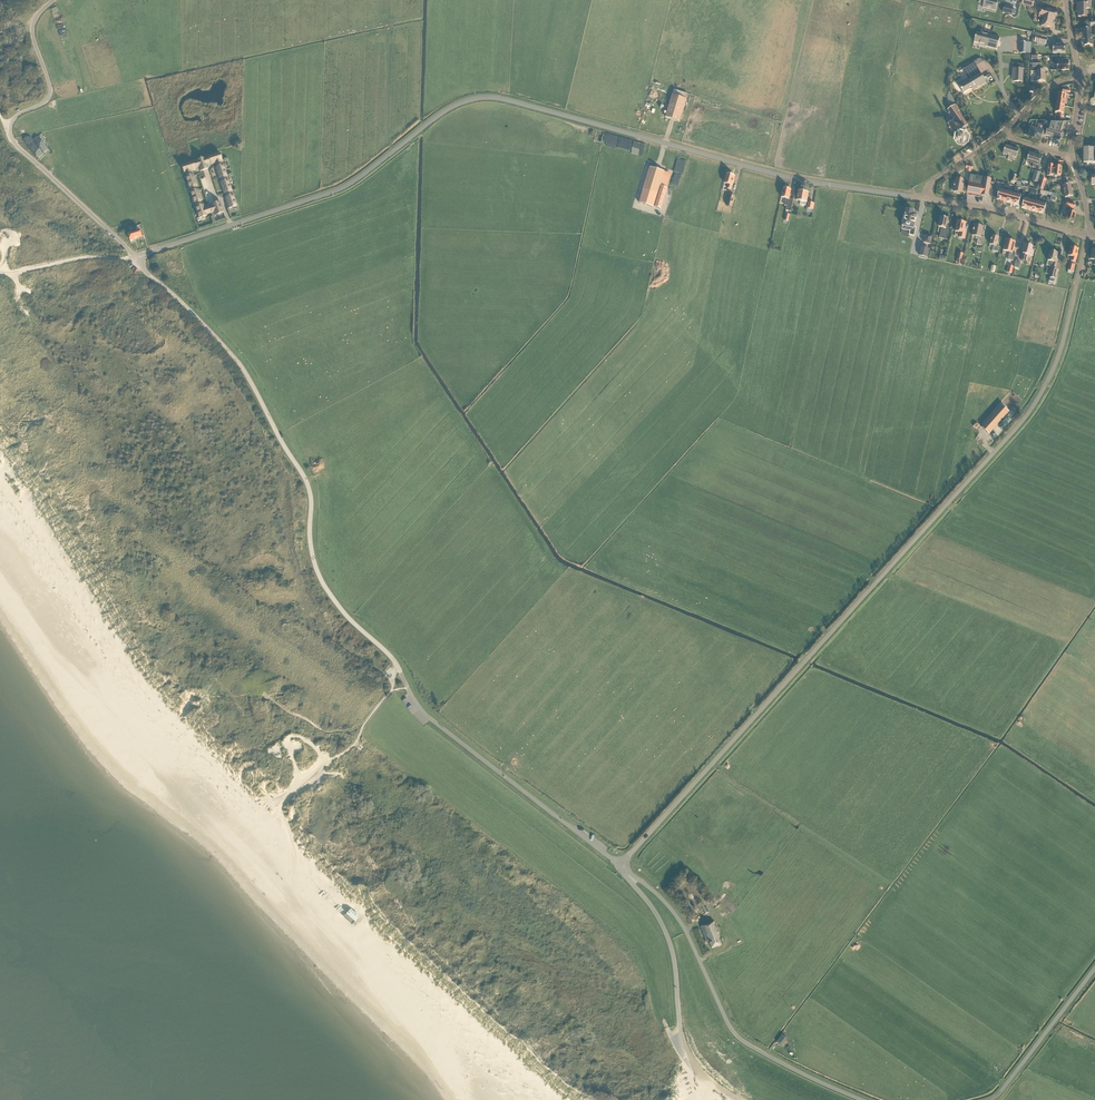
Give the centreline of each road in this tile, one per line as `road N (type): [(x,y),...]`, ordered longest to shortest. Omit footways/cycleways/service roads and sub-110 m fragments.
road 1 (unclassified): [(135,258),(341,190),(440,115),(484,98),(799,180),(927,199)]
road 2 (unclassified): [(622,865),(1029,412),(1063,344),(1088,236)]
road 3 (unclassified): [(622,865),(421,709),(392,659),(320,578),(307,484),(246,375),(149,276)]
road 4 (unclassified): [(622,865),(683,925),(736,1035),(861,1099)]
road 5 (unclassified): [(135,258),(10,134),(15,116),(49,90),(31,26),(49,0)]
road 6 (unclassified): [(696,1073),(675,950),(622,865)]
road 7 (unclassified): [(990,1099),(1094,969)]
road 8 (unclassified): [(1088,236),(927,199)]

